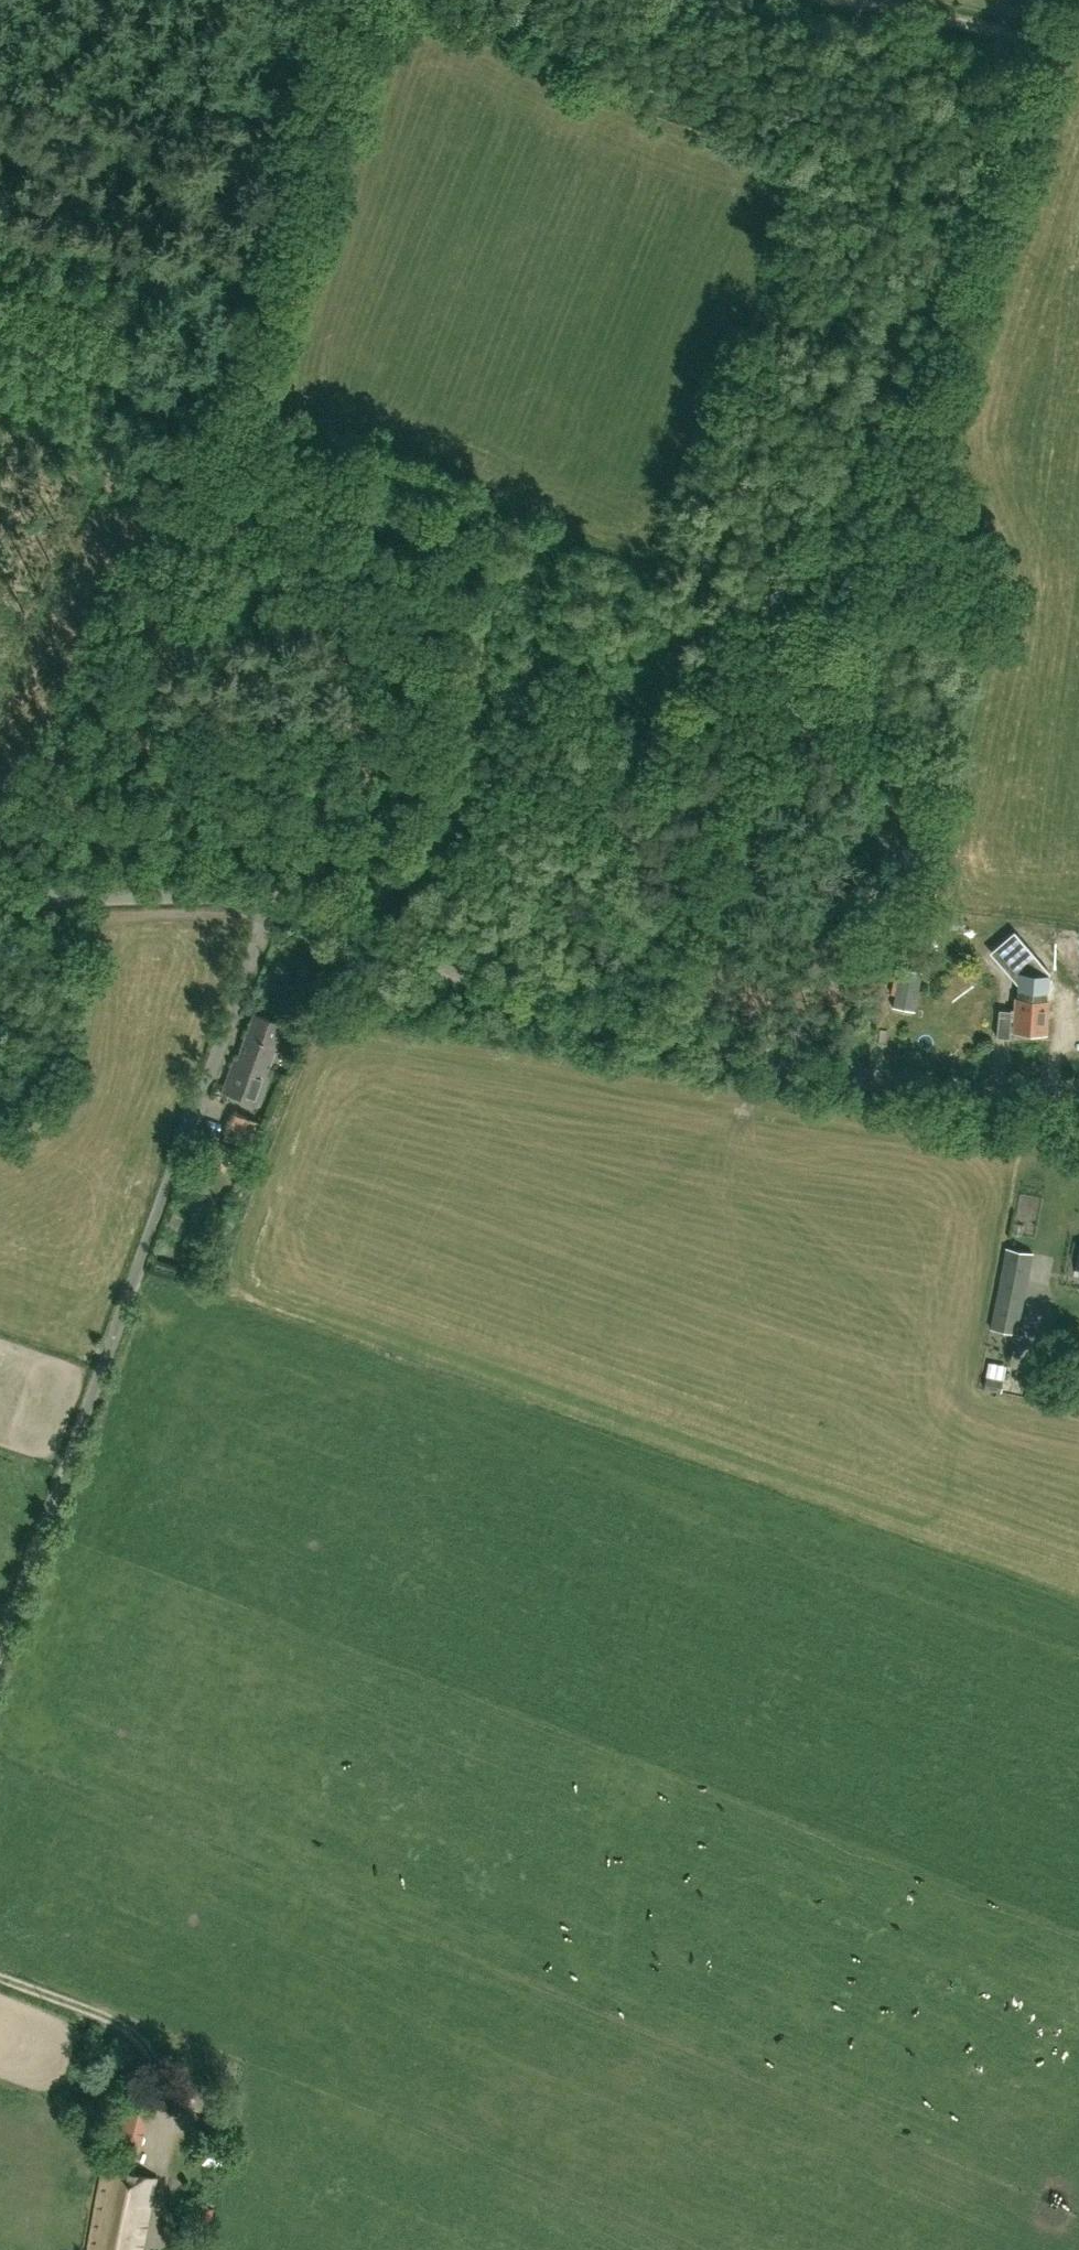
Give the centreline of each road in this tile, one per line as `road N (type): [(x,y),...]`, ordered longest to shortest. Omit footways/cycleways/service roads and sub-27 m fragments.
road 1 (tertiary): [(1078,1095),(877,1080),(691,1042),(503,987),(272,896),(0,898)]

